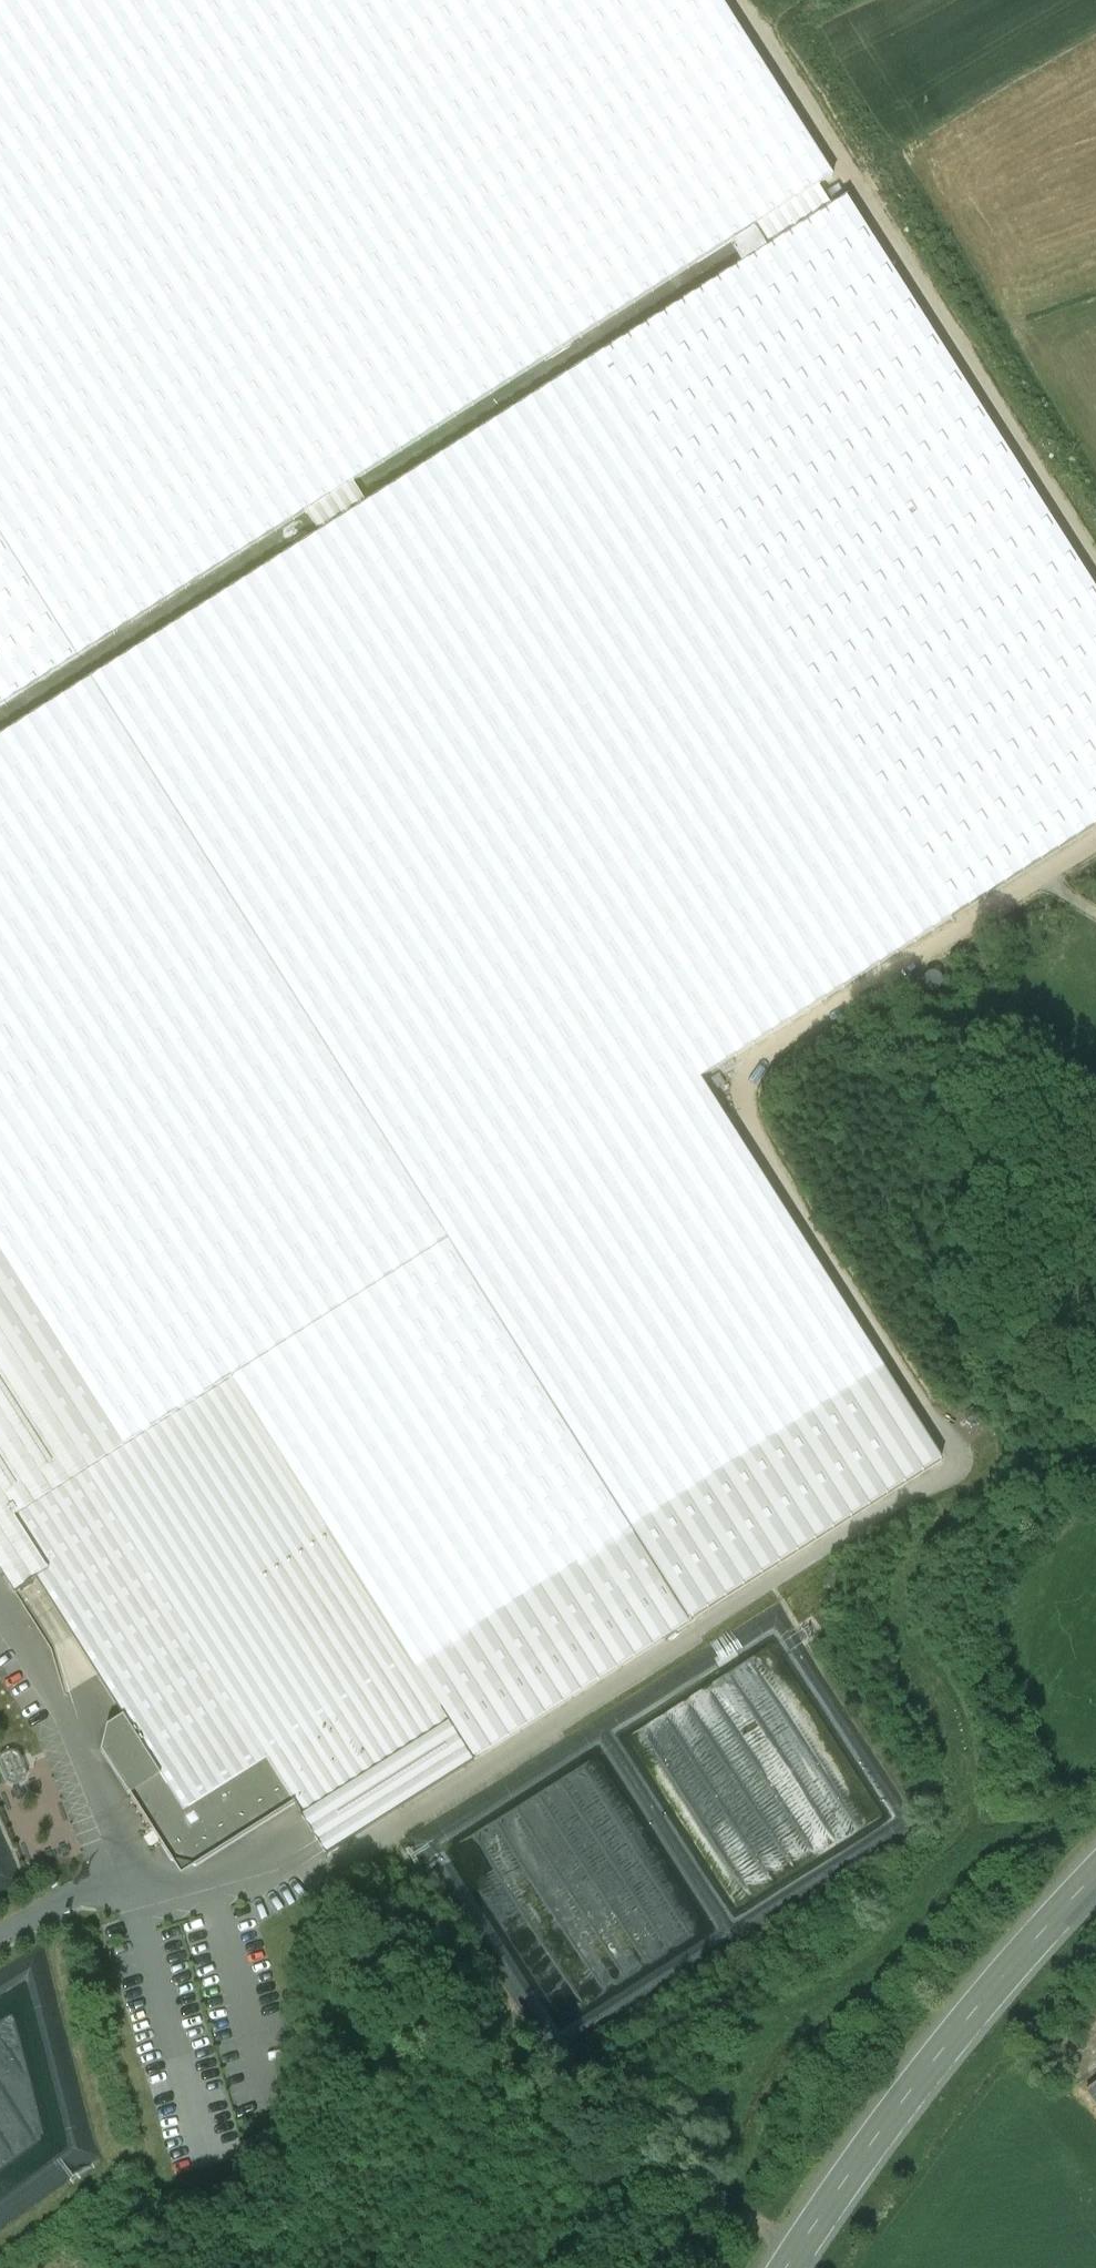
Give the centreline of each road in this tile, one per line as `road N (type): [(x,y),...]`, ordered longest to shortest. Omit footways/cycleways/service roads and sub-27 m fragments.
road 1 (unclassified): [(1095,929),(971,822),(761,483),(724,409),(679,273),(607,0)]
road 2 (secondary): [(791,2267),(886,2124),(1095,1873)]

